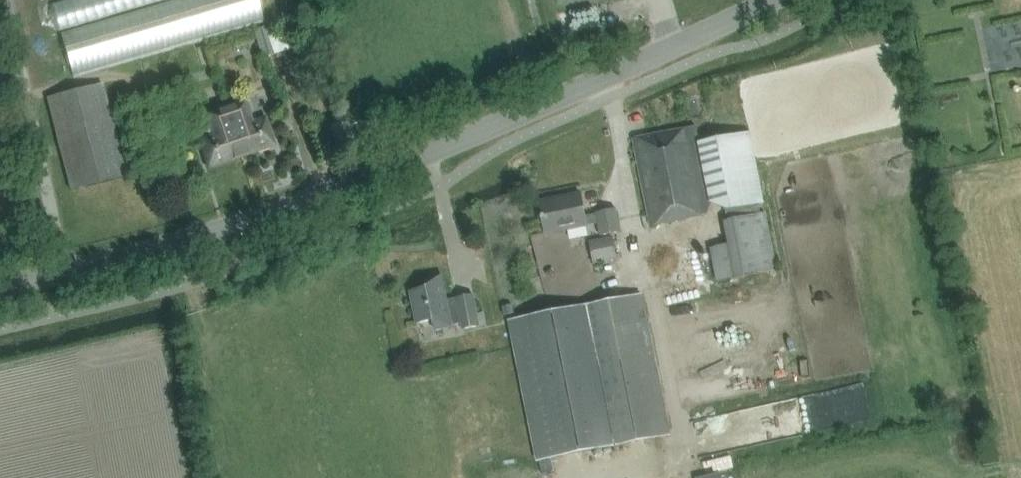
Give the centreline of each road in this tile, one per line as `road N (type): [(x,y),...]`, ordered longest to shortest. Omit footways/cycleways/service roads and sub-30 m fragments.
road 1 (tertiary): [(0,286),(179,243),(302,202),(768,0)]

